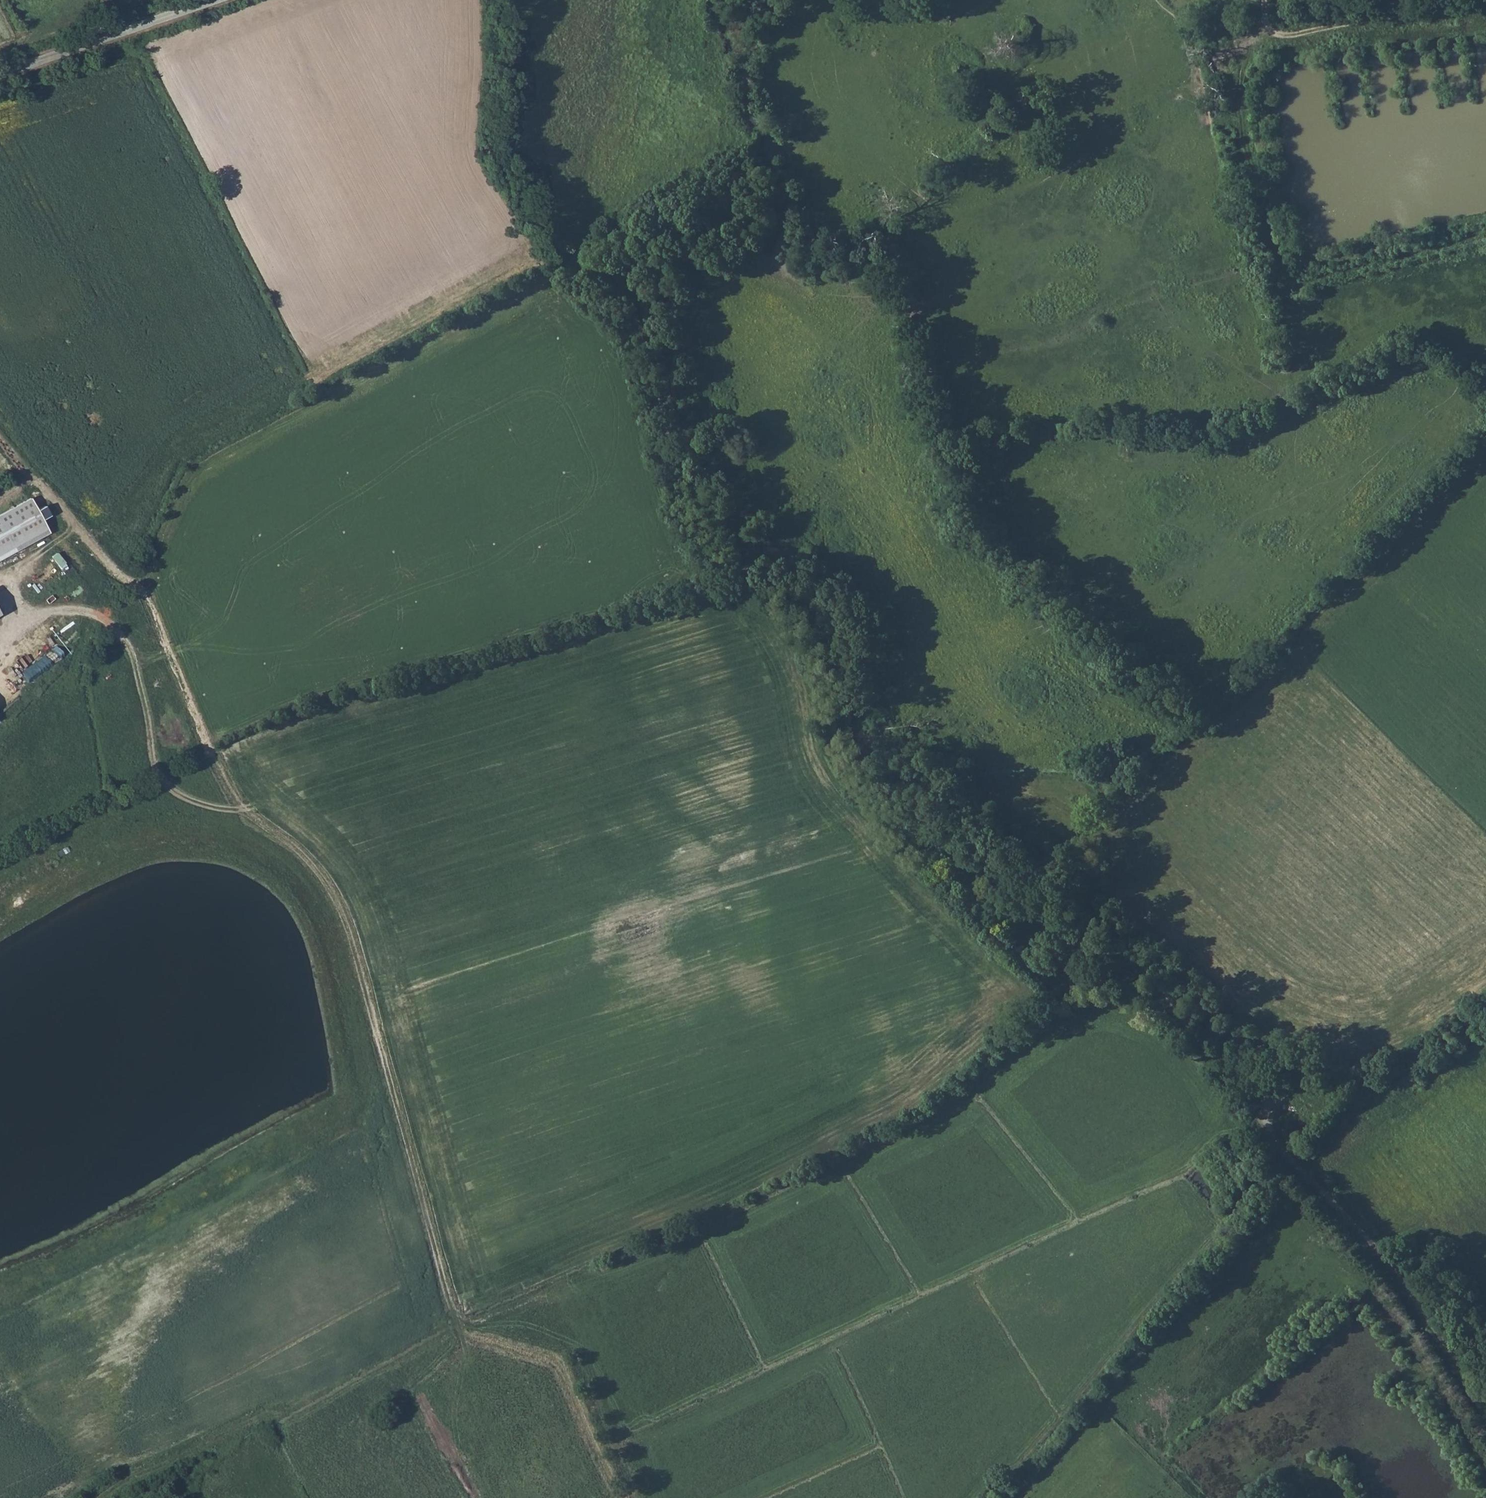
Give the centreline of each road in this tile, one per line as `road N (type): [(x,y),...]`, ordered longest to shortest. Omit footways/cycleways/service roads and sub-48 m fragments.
road 1 (track): [(1485,1408),(1388,1263),(1268,1133)]
road 2 (track): [(1286,284),(1240,121),(1261,0)]
road 3 (track): [(1261,12),(1274,33),(1288,36),(1485,7)]
road 4 (unclassified): [(214,0),(0,75)]
road 5 (track): [(97,1497),(289,1414)]

